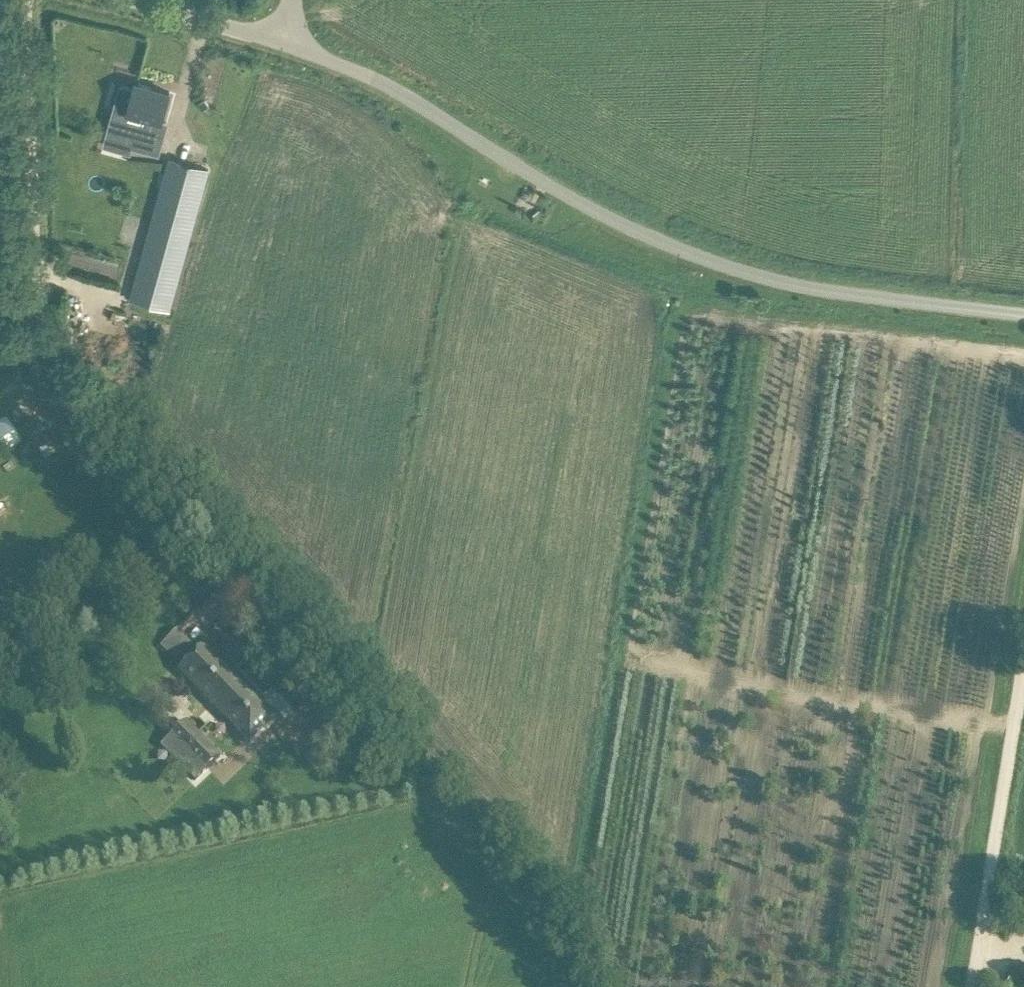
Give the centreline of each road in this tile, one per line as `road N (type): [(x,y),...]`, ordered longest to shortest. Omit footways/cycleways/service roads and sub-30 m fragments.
road 1 (unclassified): [(26,0),(51,374),(378,741)]
road 2 (unclassified): [(1023,313),(799,284),(735,269),(585,207),(391,87),(284,43)]
road 3 (unclassified): [(1023,662),(974,986)]
road 4 (track): [(194,531),(0,640)]
road 5 (unclassified): [(284,43),(144,0)]

